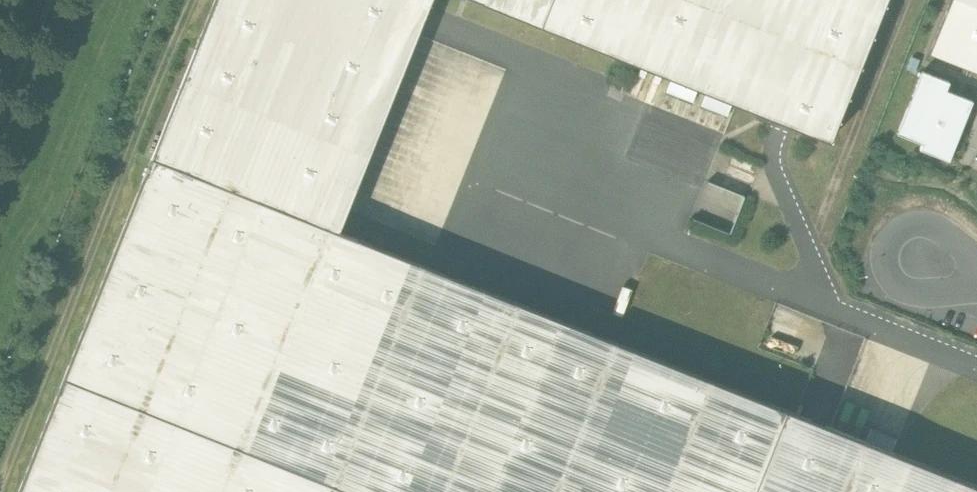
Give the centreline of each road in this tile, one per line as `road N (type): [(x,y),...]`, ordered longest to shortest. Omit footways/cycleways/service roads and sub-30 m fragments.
road 1 (unclassified): [(976,254),(927,222),(900,227),(884,247),(900,291),(976,292)]
road 2 (track): [(0,117),(49,0)]

